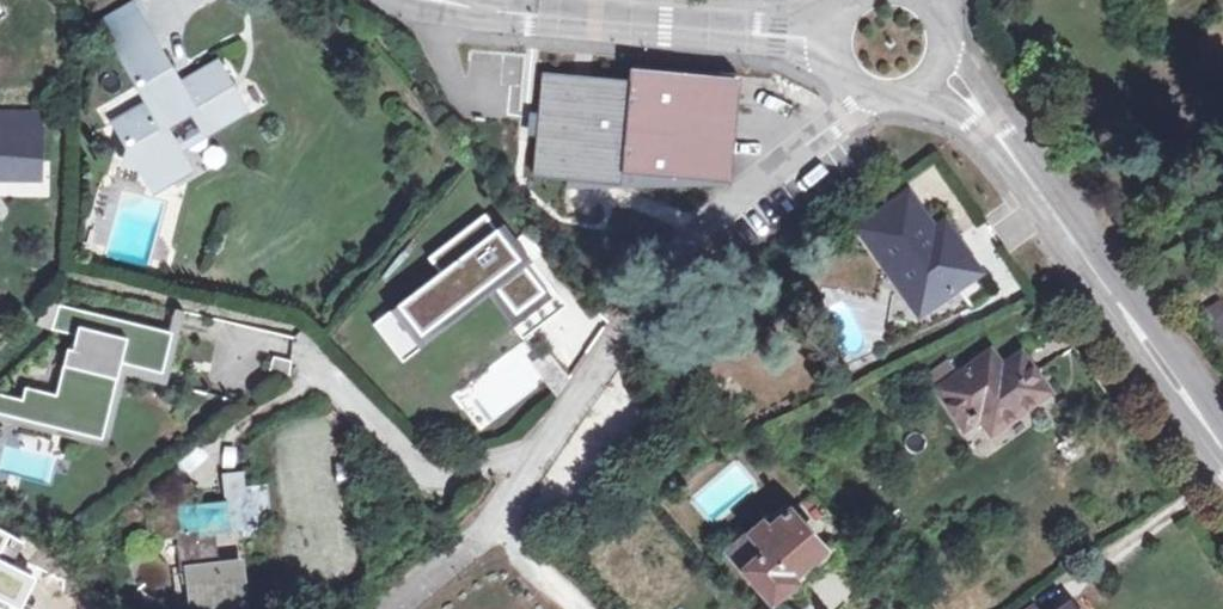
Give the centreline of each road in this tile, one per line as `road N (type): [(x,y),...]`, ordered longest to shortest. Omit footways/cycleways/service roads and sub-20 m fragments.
road 1 (residential): [(494,532),(705,226),(872,95)]
road 2 (residential): [(1222,457),(980,108)]
road 3 (residential): [(471,8),(834,43)]

